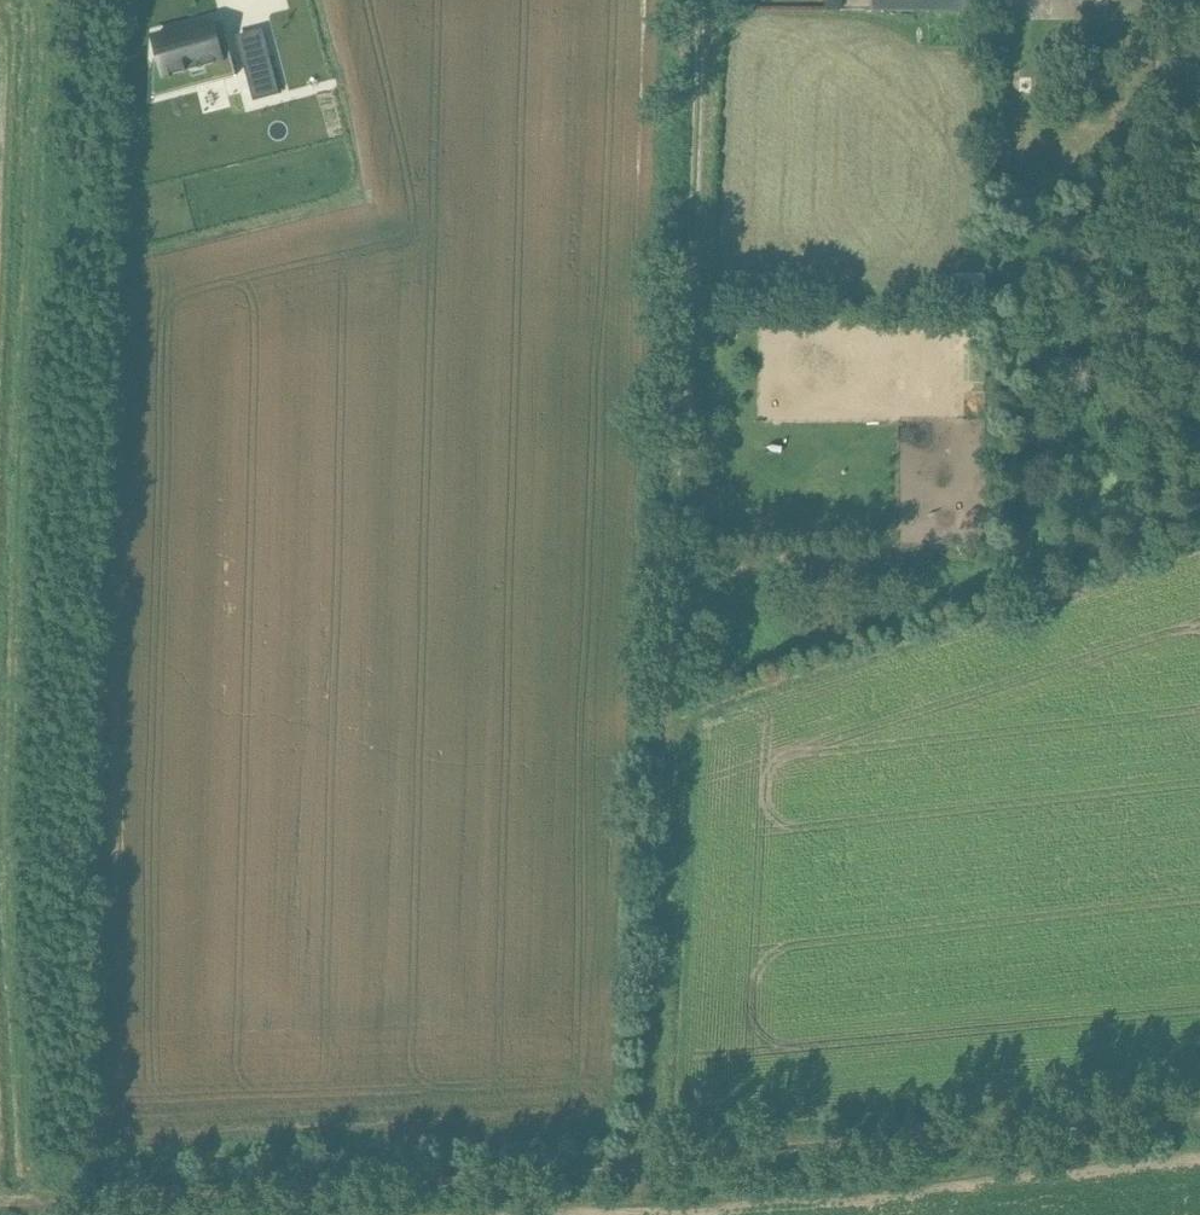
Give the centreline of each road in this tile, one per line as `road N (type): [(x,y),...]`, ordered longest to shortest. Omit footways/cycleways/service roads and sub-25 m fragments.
road 1 (track): [(39,0),(4,905),(29,1211)]
road 2 (track): [(716,0),(666,1174)]
road 3 (track): [(1199,1122),(666,1174),(29,1211)]

